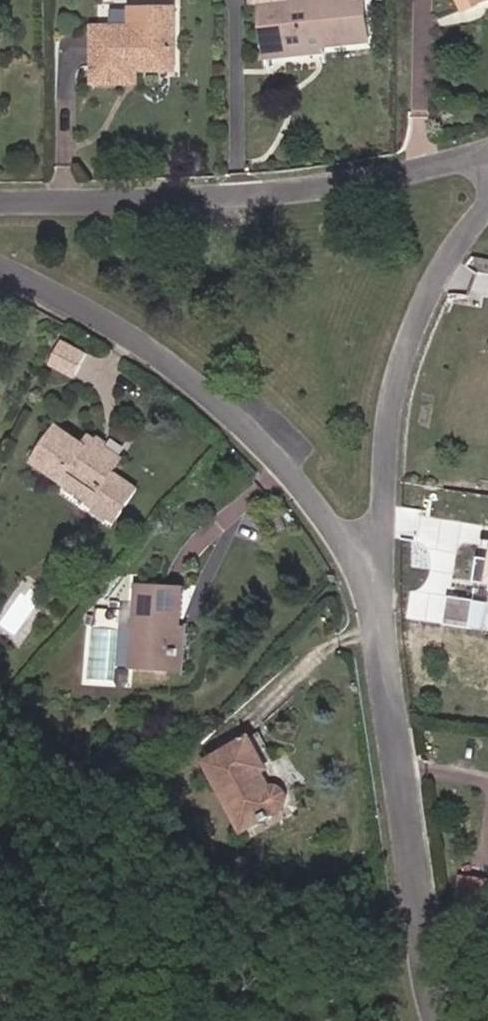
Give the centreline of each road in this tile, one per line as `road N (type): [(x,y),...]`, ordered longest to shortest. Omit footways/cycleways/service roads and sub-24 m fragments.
road 1 (residential): [(487,155),(266,199),(0,209)]
road 2 (residential): [(373,563),(241,429),(112,328),(0,262)]
road 3 (residential): [(444,1020),(420,946),(373,563)]
road 4 (residential): [(373,563),(394,409),(428,295),(487,206)]

